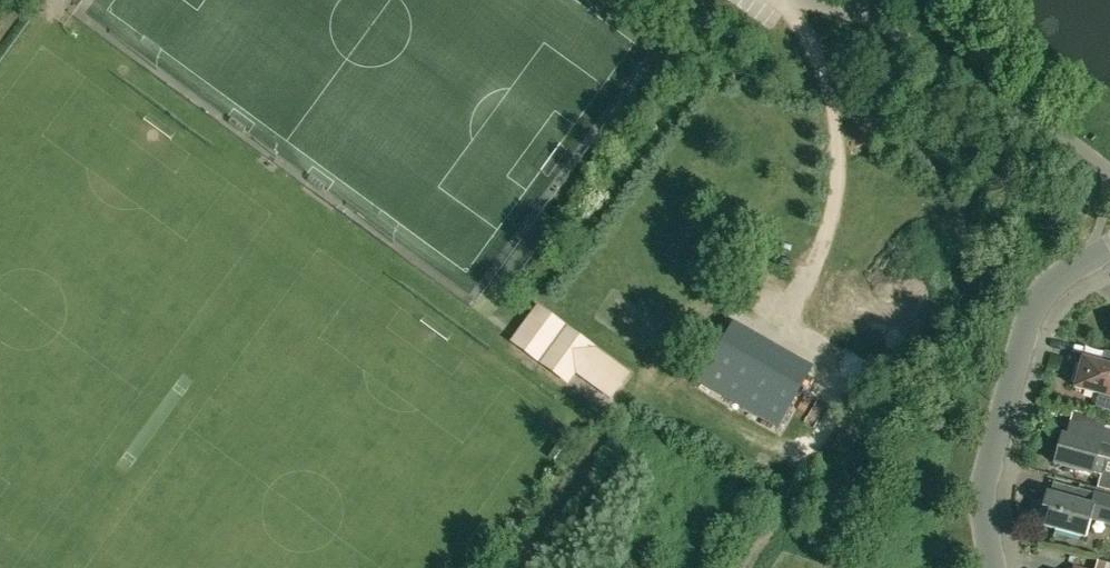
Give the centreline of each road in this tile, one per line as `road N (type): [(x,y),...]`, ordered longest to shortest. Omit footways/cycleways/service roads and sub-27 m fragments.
road 1 (unclassified): [(993,567),(984,475),(1032,311),(1057,280),(1109,250)]

